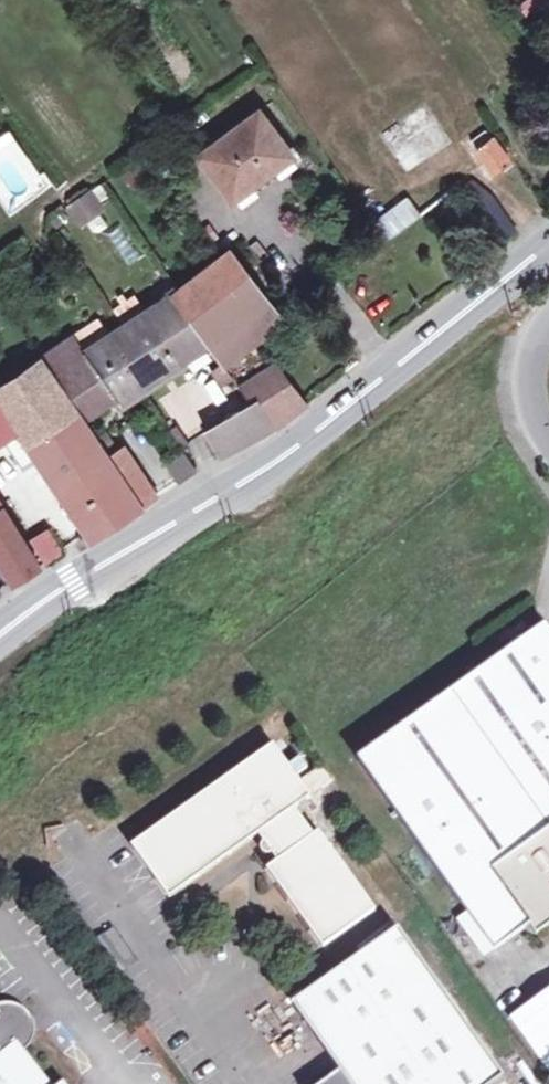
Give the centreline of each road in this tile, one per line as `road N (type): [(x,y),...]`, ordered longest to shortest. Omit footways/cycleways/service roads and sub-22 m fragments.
road 1 (secondary): [(548,244),(245,479),(75,581),(0,637)]
road 2 (residential): [(548,438),(532,415),(526,375),(535,341),(548,325)]

